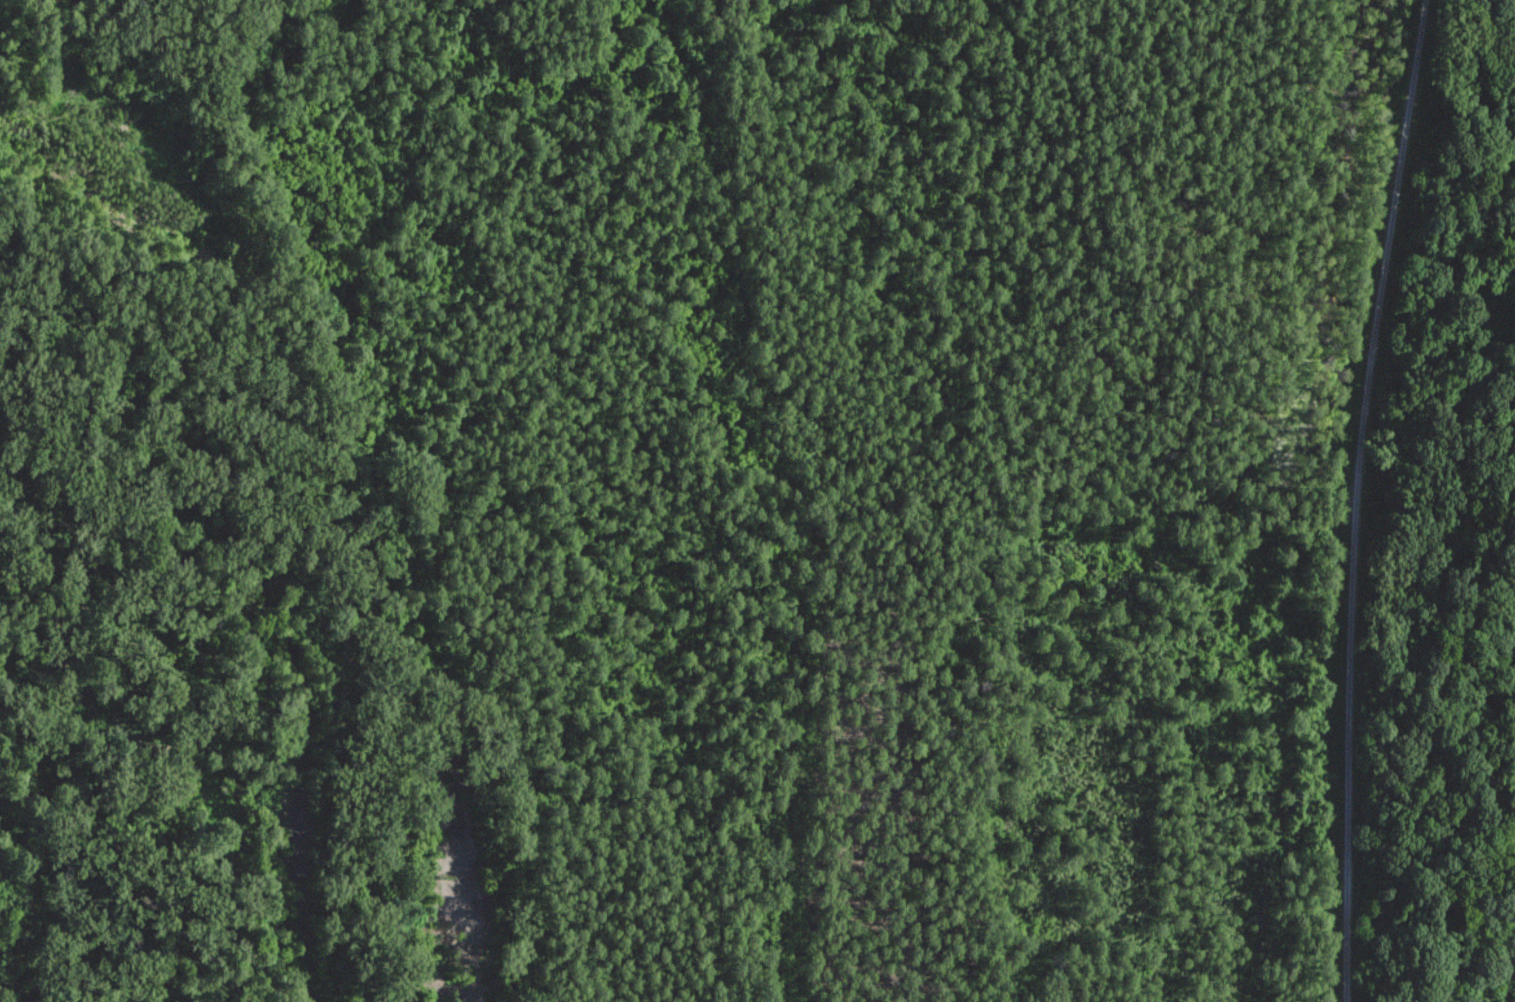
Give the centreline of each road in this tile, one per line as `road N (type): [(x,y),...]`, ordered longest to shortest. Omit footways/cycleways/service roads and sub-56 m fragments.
road 1 (residential): [(1351,1001),(1358,542),(1371,381),(1422,0)]

